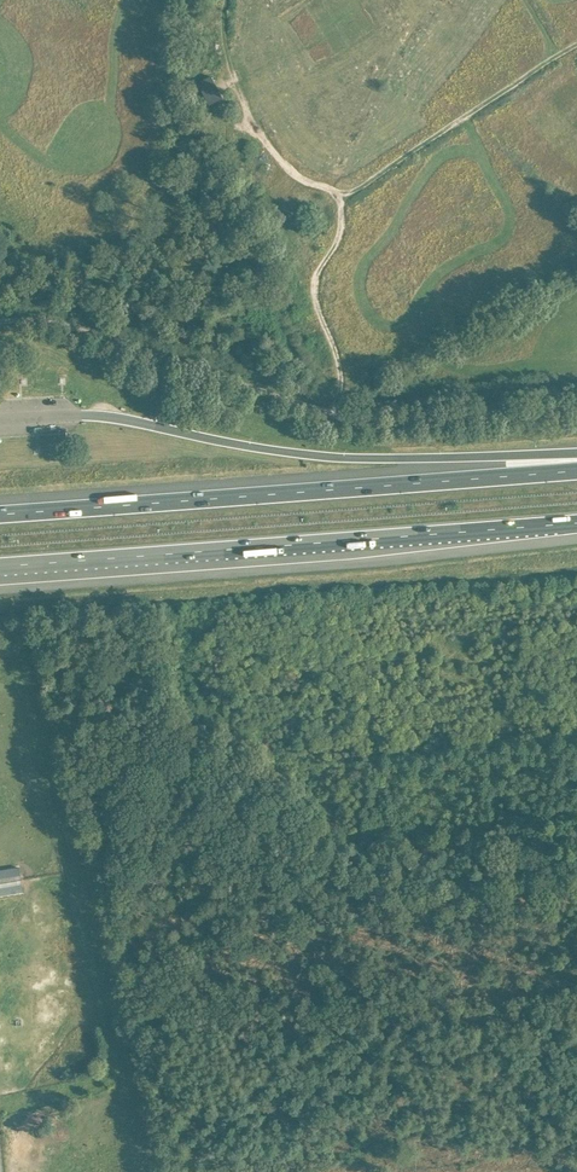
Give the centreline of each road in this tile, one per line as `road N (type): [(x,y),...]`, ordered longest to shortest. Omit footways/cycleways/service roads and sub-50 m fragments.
road 1 (unclassified): [(576,409),(360,423),(53,322),(0,321)]
road 2 (motorway): [(0,566),(576,523)]
road 3 (motorway): [(576,470),(0,511)]
road 4 (track): [(166,1171),(34,629)]

